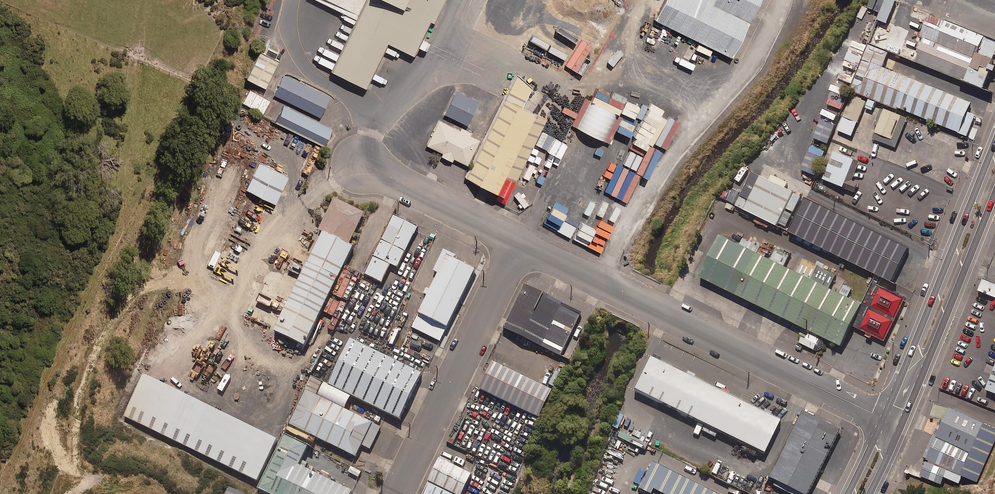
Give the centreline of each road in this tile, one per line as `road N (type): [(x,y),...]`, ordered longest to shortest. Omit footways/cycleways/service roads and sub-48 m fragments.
road 1 (unclassified): [(516,246),(885,418)]
road 2 (secondary): [(885,418),(994,143)]
road 3 (unclassified): [(395,493),(516,246)]
road 4 (secondary): [(994,193),(902,426)]
road 5 (unclassified): [(363,167),(516,246)]

